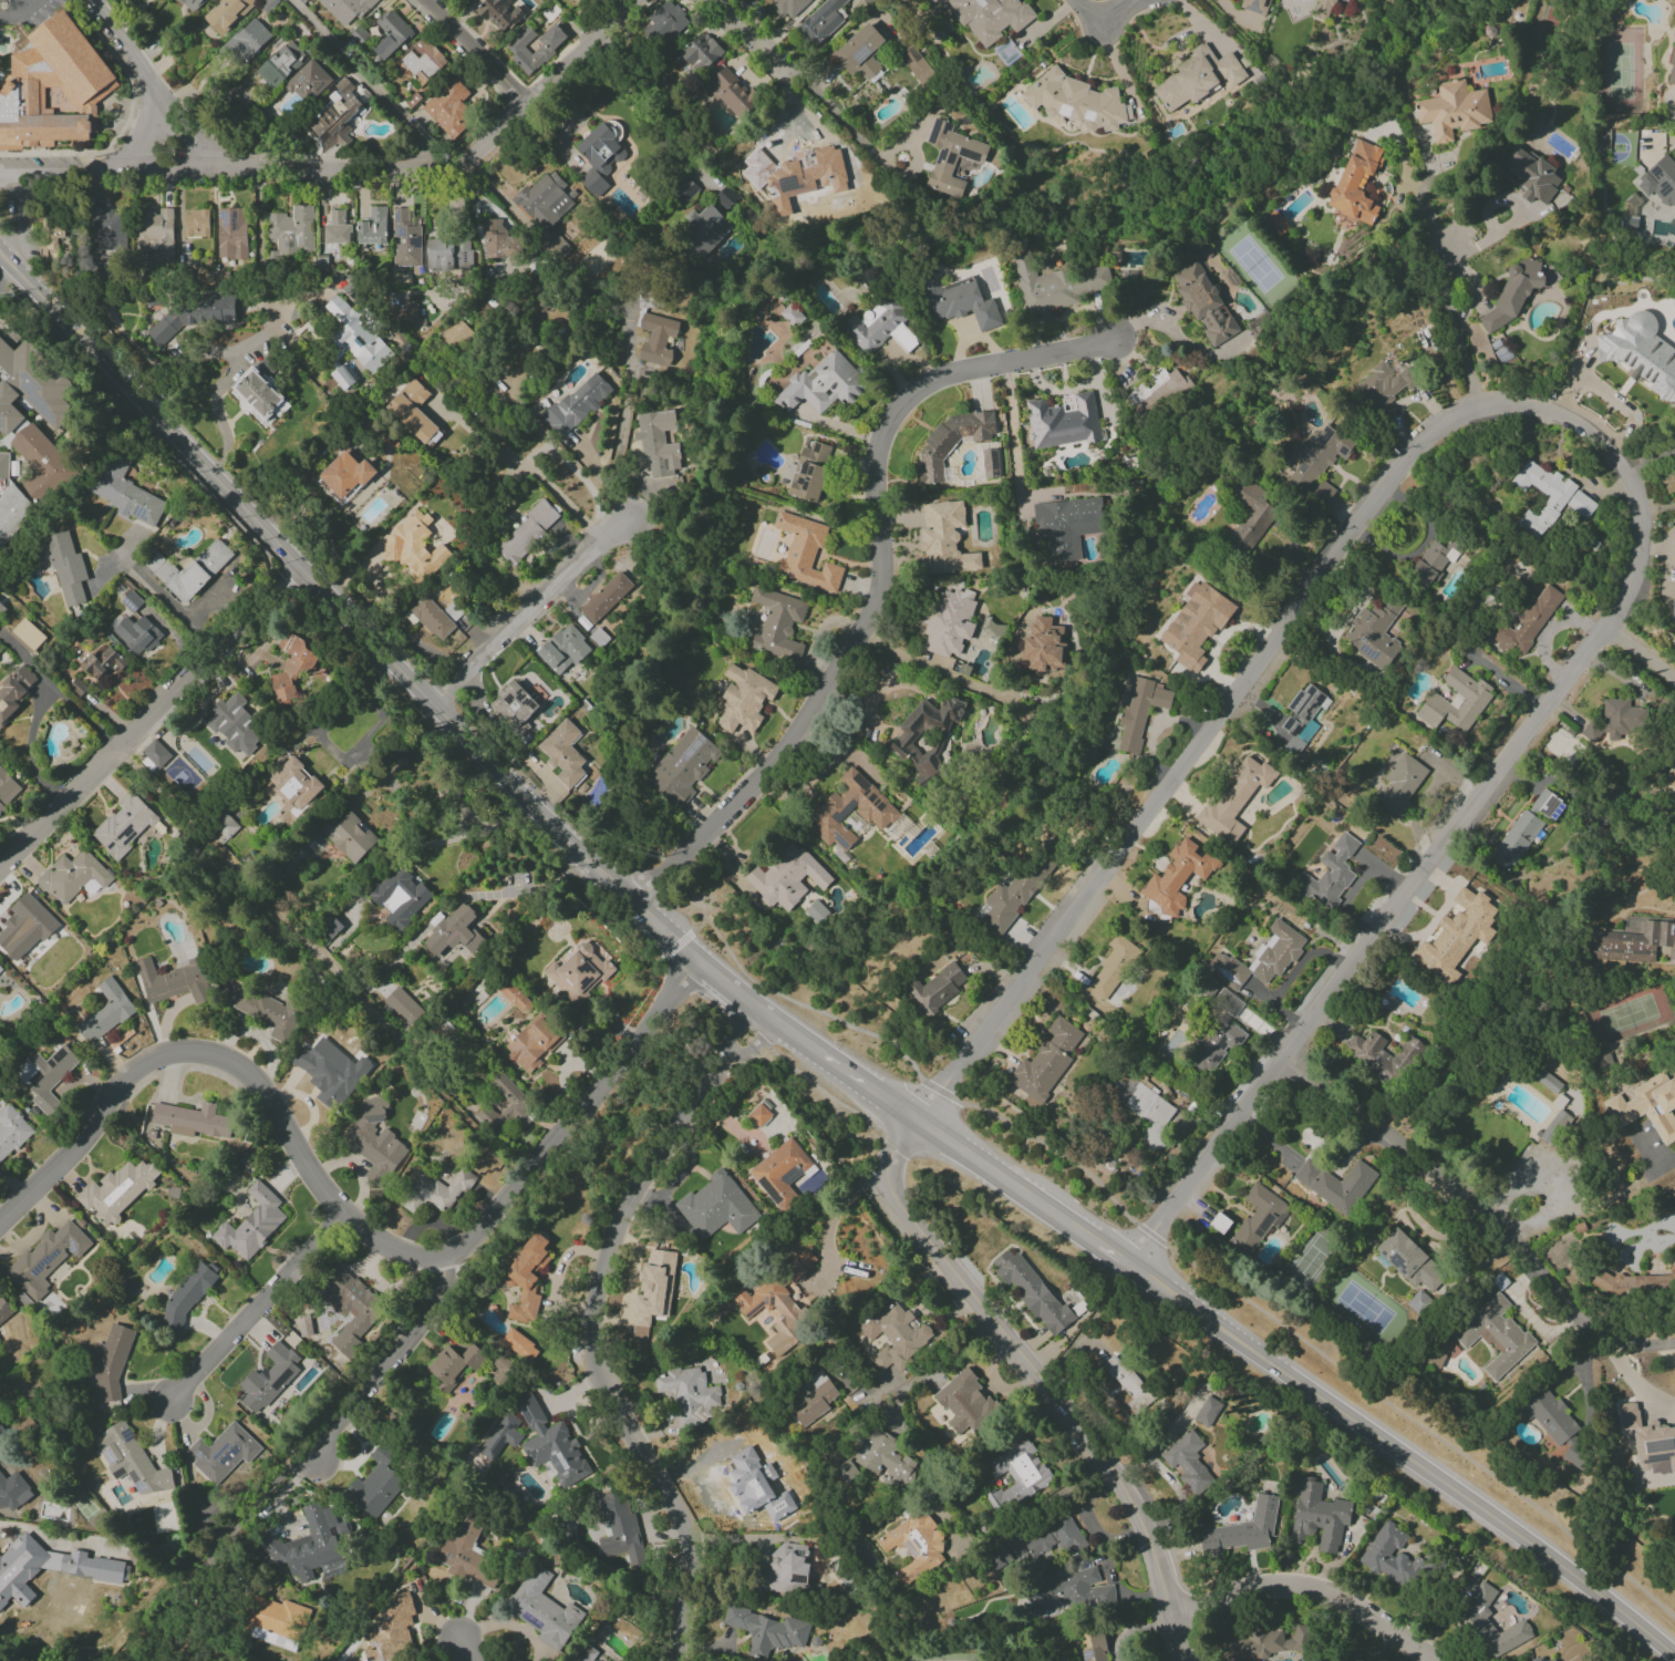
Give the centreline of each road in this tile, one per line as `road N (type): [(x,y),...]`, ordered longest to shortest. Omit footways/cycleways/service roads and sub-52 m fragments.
road 1 (residential): [(1130,1267),(1631,588),(1640,509),(1617,460),(1540,409),(1479,409)]
road 2 (residential): [(916,1121),(1398,462),(1429,430),(1479,409)]
road 3 (residential): [(631,904),(767,768),(858,636),(881,566),(879,477),(895,411),(912,391),(952,372),(1112,338)]
road 4 (residential): [(768,1020),(640,1183),(620,1215),(591,1303),(592,1339),(678,1514),(683,1580),(670,1660)]
road 5 (primary): [(464,734),(0,254)]
road 6 (residential): [(916,1121),(882,1173),(890,1198),(1130,1505),(1176,1660)]
road 7 (residential): [(438,1263),(383,1241),(342,1211),(303,1165),(250,1073),(195,1052),(161,1051),(137,1065),(76,1145),(0,1218)]
road 8 (residential): [(529,102),(475,153),(456,159),(229,174),(169,167),(0,176)]
road 9 (primary): [(1674,1656),(1251,1350)]
road 10 (residential): [(1270,1083),(1425,1170),(1517,1245),(1586,1335)]
road 11 (residential): [(695,961),(496,1221),(438,1263)]
road 12 (residential): [(117,749),(348,986)]
road 13 (residential): [(1164,1605),(1292,1588),(1325,1593),(1429,1660)]
road 14 (residential): [(163,1406),(342,1211)]
road 15 (residential): [(435,703),(619,515)]
road 16 (residential): [(299,566),(117,749)]
road 17 (residential): [(438,1263),(430,1306),(412,1335),(329,1428),(317,1456)]
road 18 (primary): [(1075,1229),(916,1121)]
road 19 (primary): [(599,870),(464,734)]
road 20 (primary): [(768,1020),(631,904)]
road 21 (primary): [(916,1121),(768,1020)]
road 22 (residential): [(1479,409),(1446,283),(1455,243)]
road 23 (residential): [(117,749),(0,866)]
road 24 (residential): [(635,0),(529,102)]
road 25 (primary): [(1251,1350),(1130,1267)]
road 26 (residential): [(529,102),(430,0)]
road 27 (residential): [(161,103),(93,0)]

